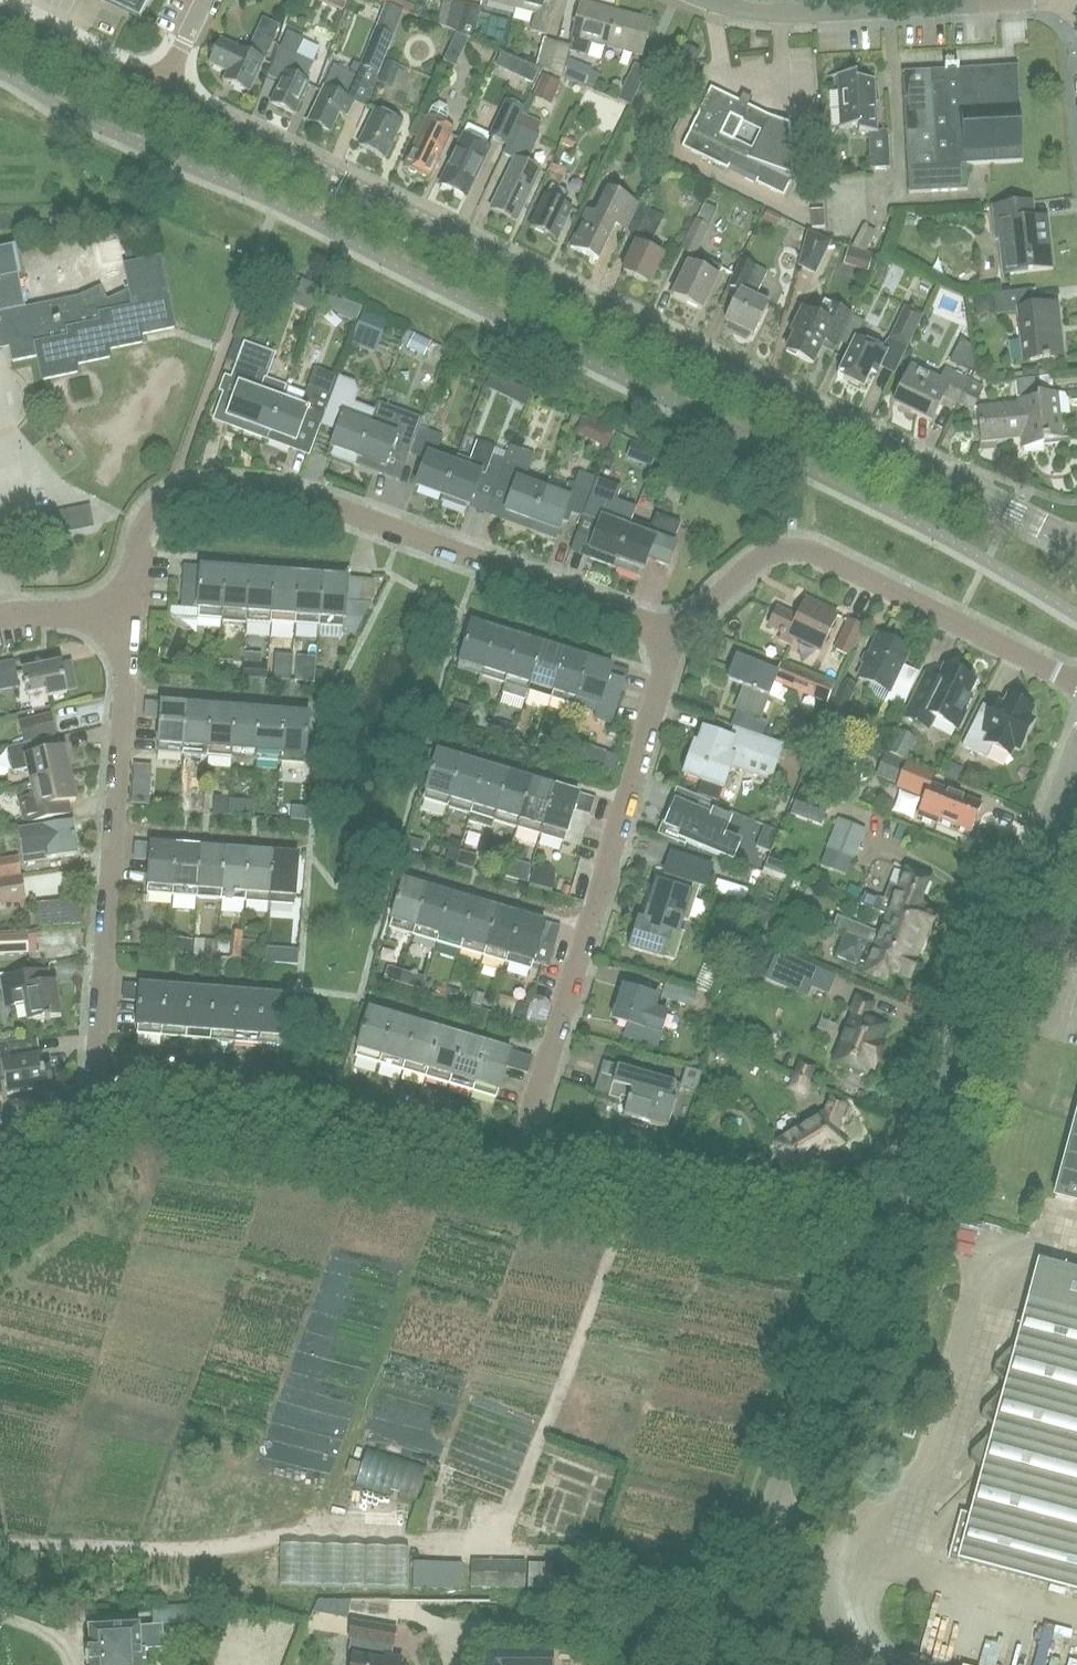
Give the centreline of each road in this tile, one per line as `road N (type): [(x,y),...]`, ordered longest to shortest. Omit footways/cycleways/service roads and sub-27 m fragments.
road 1 (tertiary): [(1076,542),(159,94)]
road 2 (track): [(0,1539),(306,1546),(485,1537),(516,1501),(632,1197)]
road 3 (residential): [(128,613),(151,512),(171,494),(200,486),(315,500),(676,632)]
road 4 (residential): [(517,1177),(676,632)]
road 5 (residential): [(877,1236),(1076,751)]
road 6 (residential): [(111,1117),(97,1065),(128,613)]
road 7 (residential): [(704,1664),(877,1236)]
road 8 (residential): [(676,632),(764,556),(804,549),(1076,677)]
road 9 (residential): [(517,1177),(111,1117)]
road 10 (residential): [(877,1236),(517,1177)]
road 11 (residential): [(1038,0),(781,13),(709,0)]
road 12 (tertiary): [(159,94),(0,12)]
road 13 (residential): [(111,1117),(84,1129),(0,1198)]
road 14 (residential): [(0,615),(128,613)]

